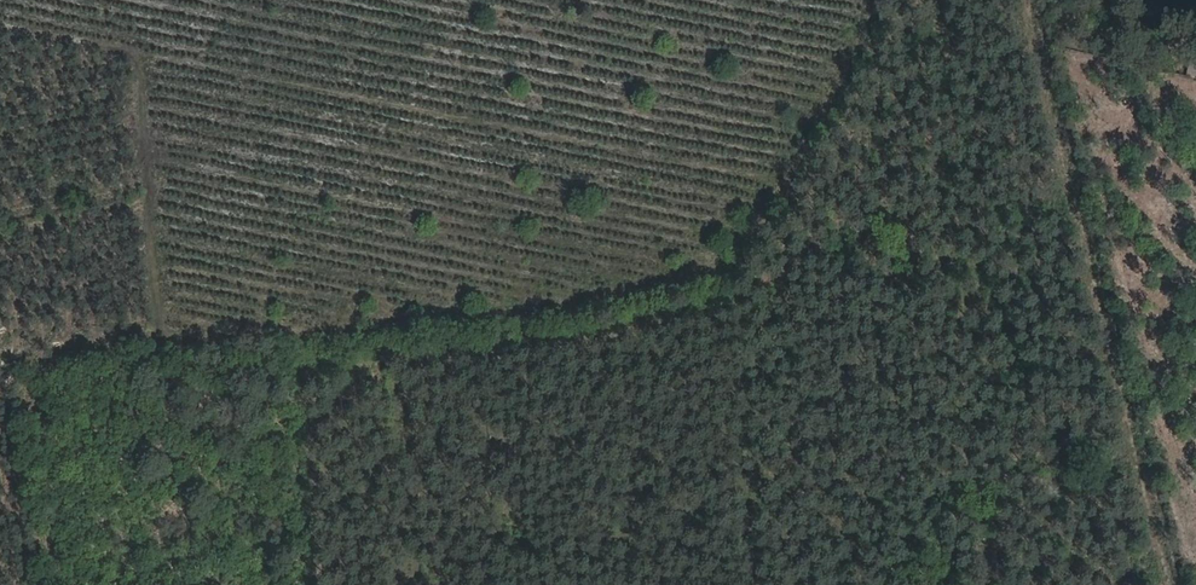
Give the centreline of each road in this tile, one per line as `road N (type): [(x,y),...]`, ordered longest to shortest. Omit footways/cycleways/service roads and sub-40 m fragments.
road 1 (track): [(1033,0),(1065,177),(1170,584)]
road 2 (track): [(884,0),(839,97),(724,283)]
road 3 (track): [(1195,72),(1043,56)]

